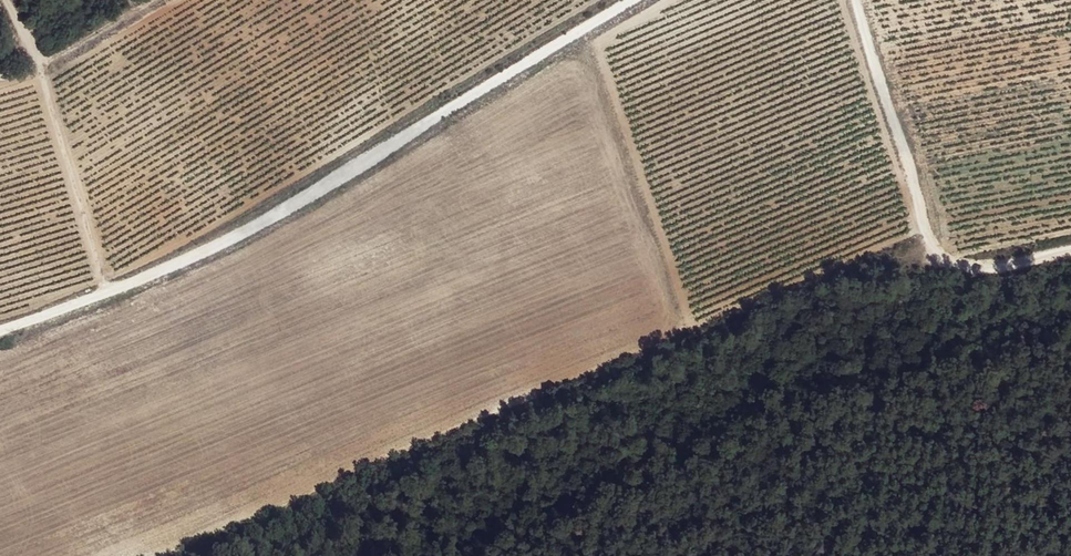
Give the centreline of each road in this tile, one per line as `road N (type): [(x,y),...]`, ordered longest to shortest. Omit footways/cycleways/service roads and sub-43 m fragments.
road 1 (track): [(0,336),(132,290),(286,218),(642,0)]
road 2 (track): [(862,0),(920,183),(925,256),(973,272),(1070,254)]
road 3 (track): [(158,0),(0,81)]

